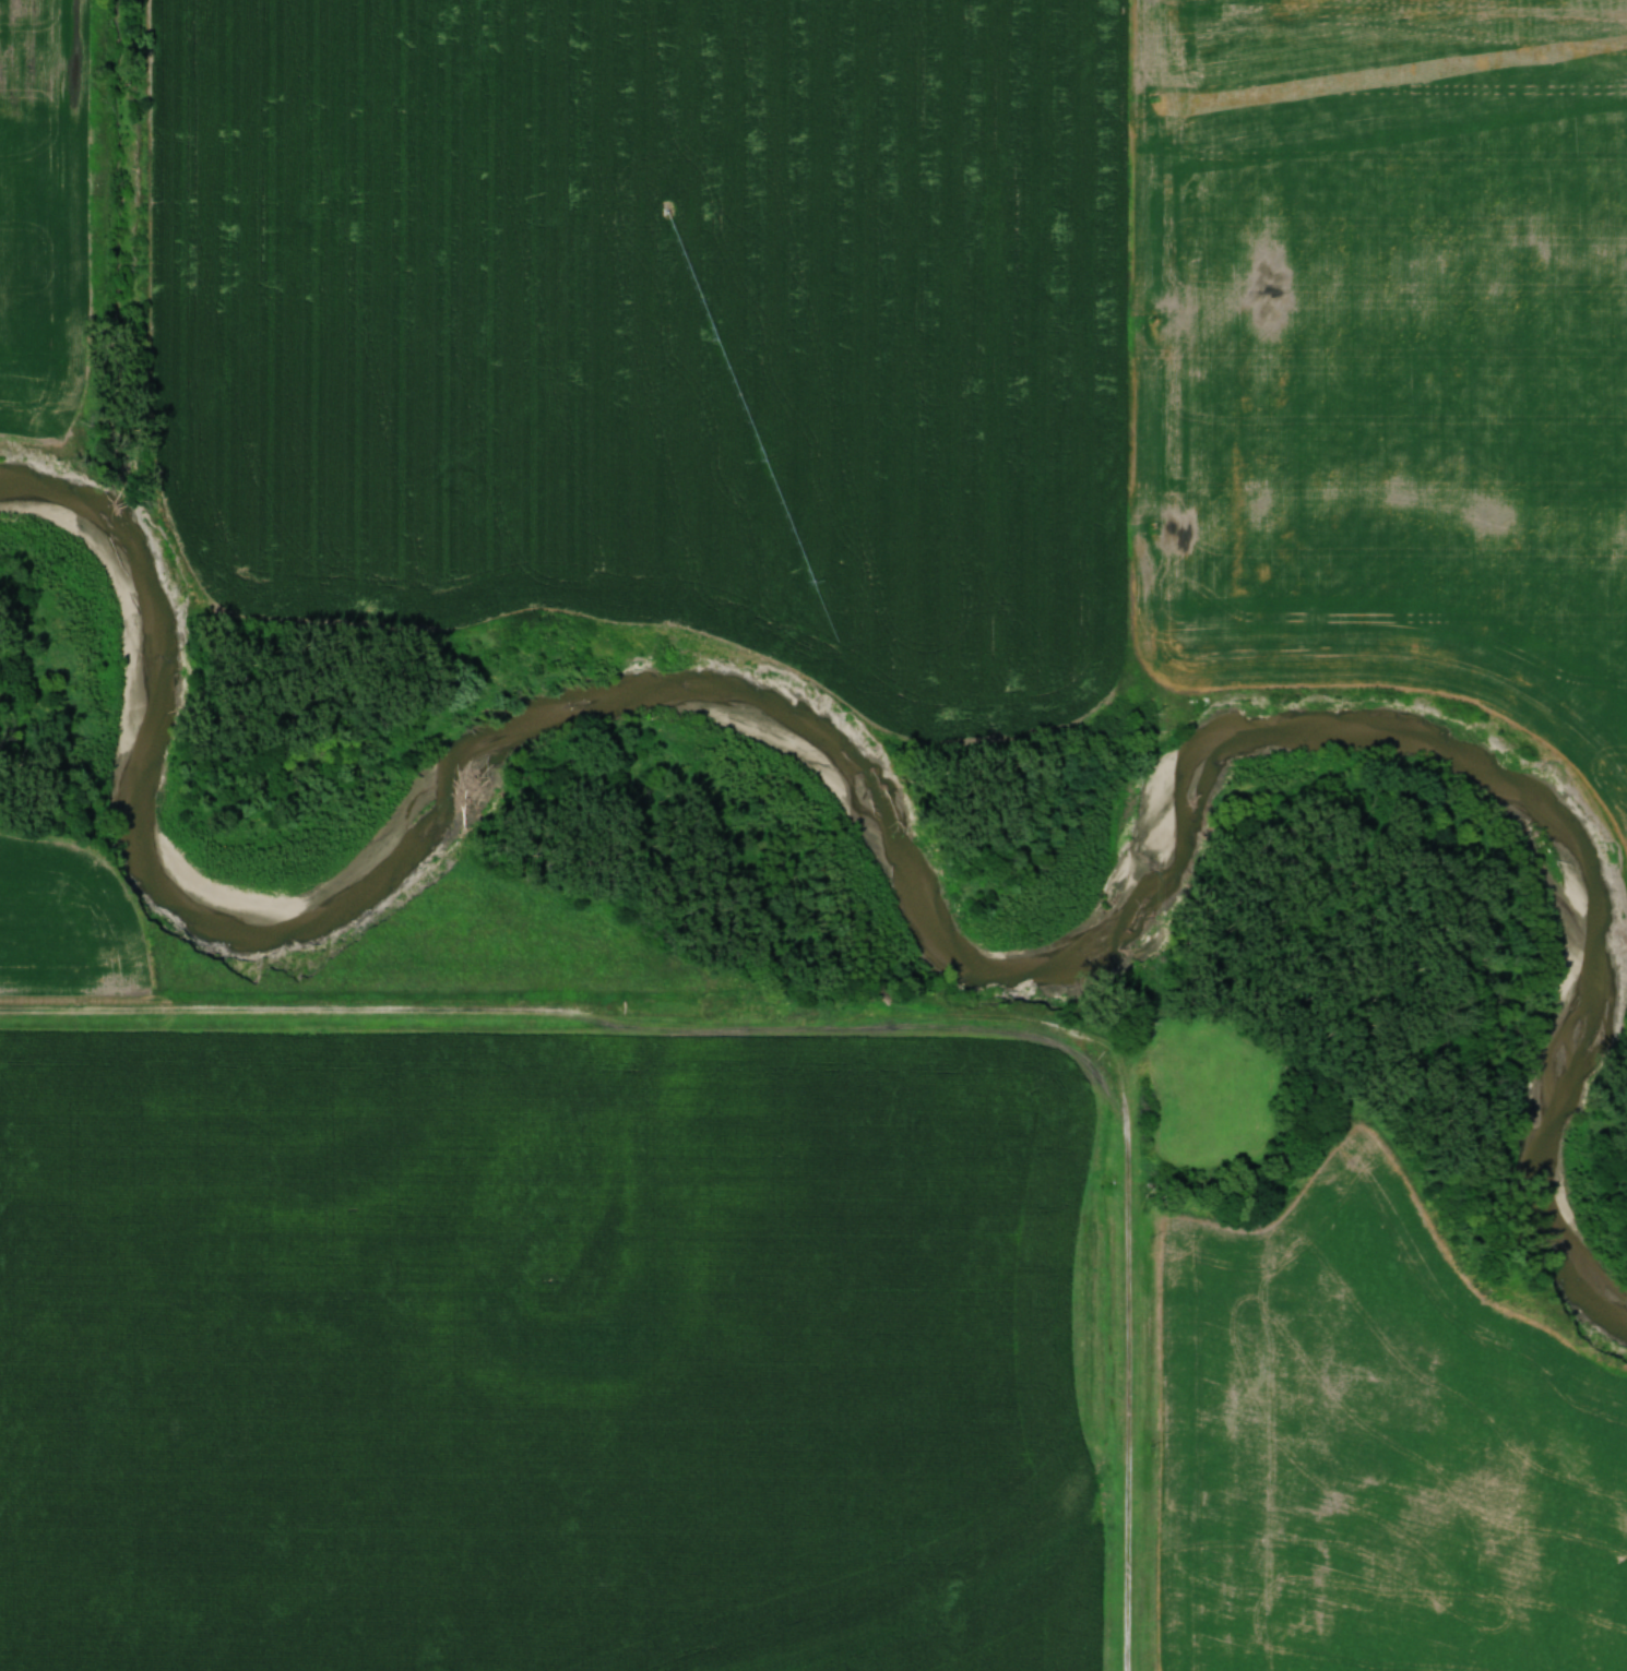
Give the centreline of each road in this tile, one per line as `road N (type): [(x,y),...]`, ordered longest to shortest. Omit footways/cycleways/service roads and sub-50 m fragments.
road 1 (residential): [(1097,1047),(1053,1022),(1009,1015),(0,1010)]
road 2 (residential): [(1130,1670),(1128,1112),(1125,1083),(1097,1047)]

